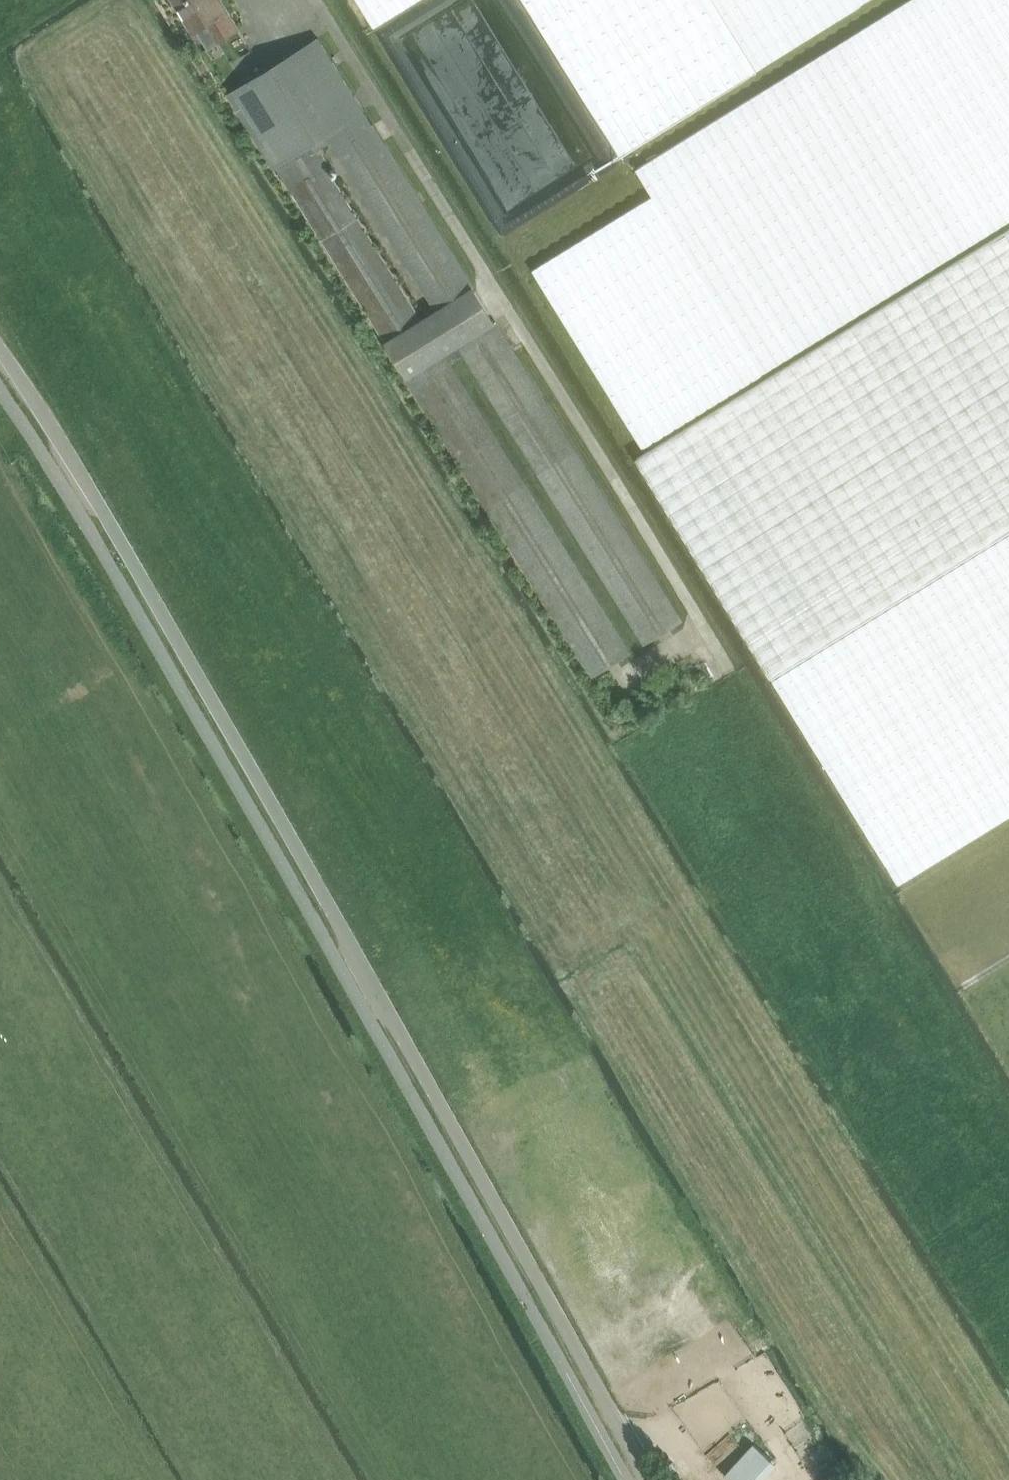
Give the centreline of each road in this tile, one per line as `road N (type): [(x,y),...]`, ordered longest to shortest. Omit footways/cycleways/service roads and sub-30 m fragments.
road 1 (unclassified): [(647,1479),(212,697),(0,349)]

